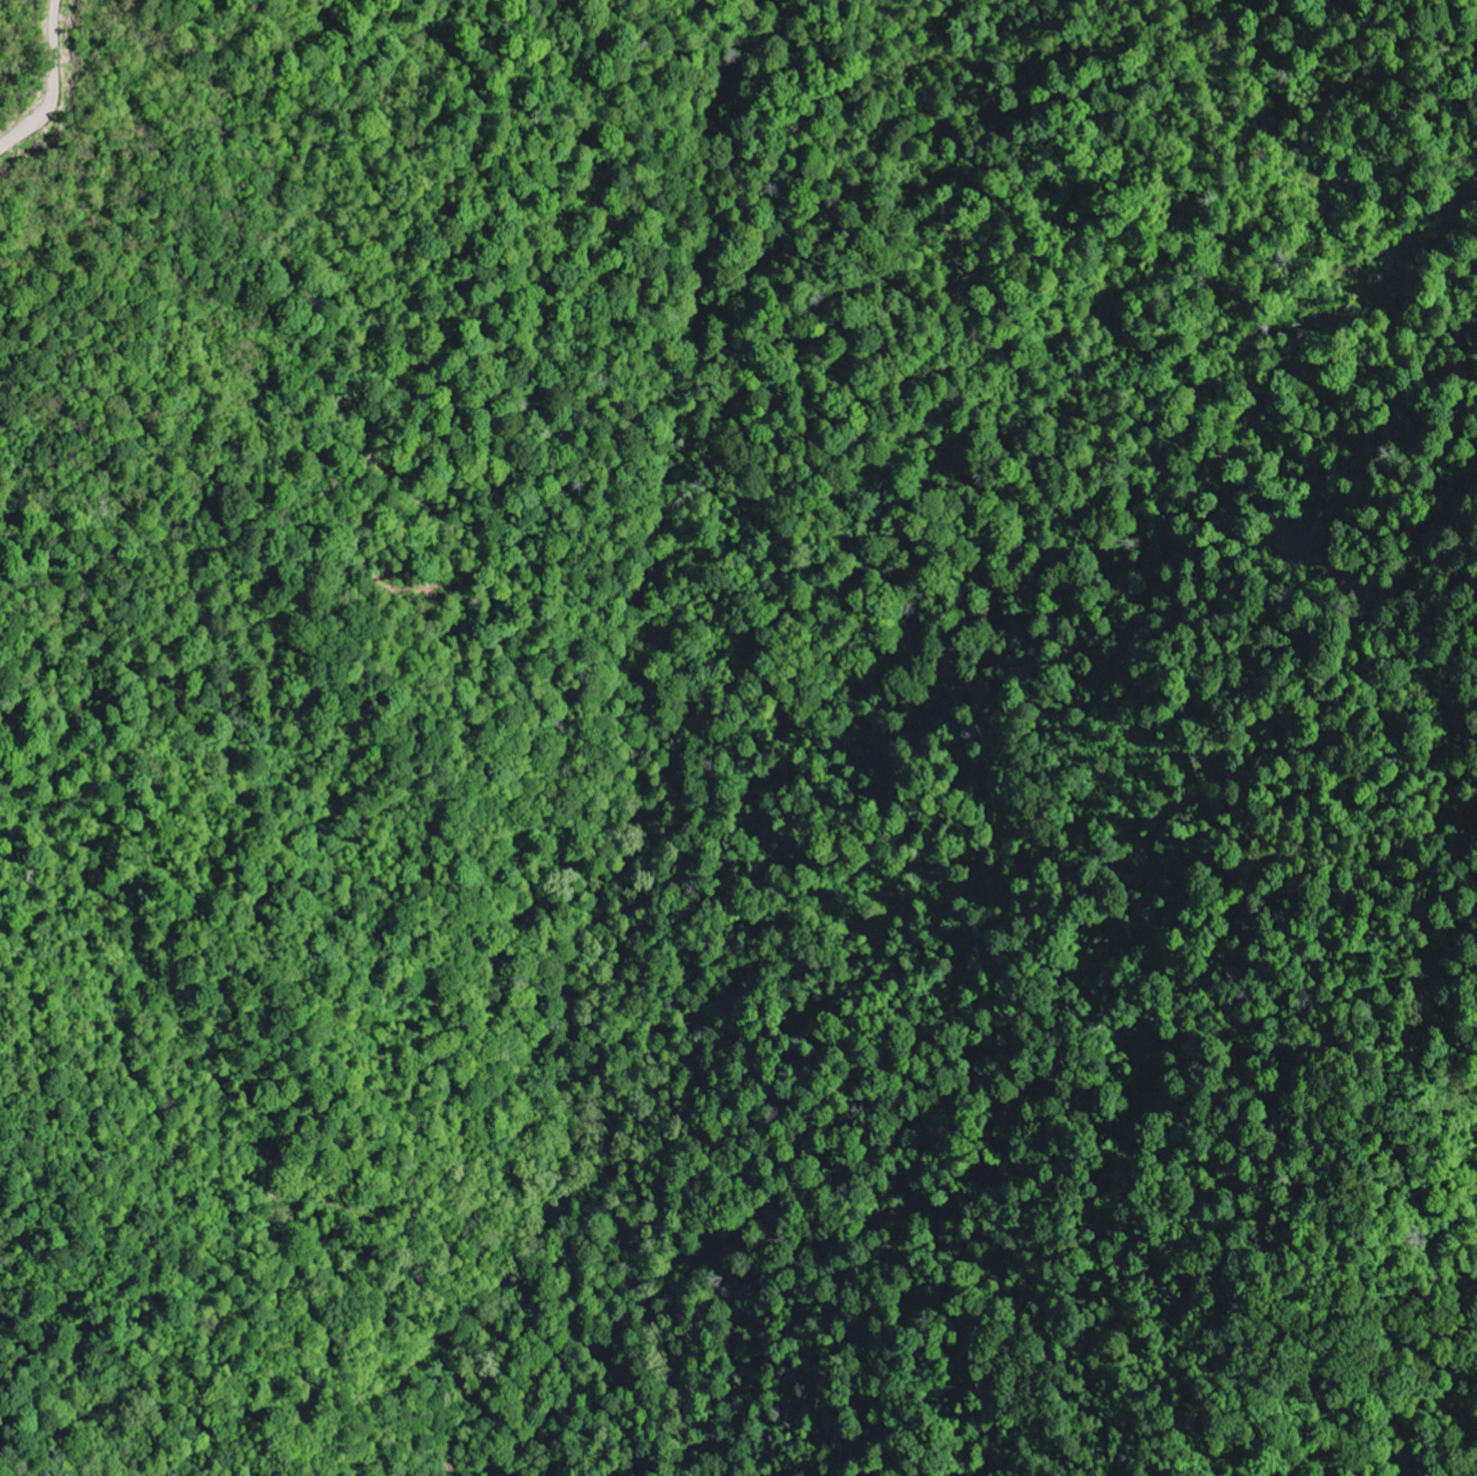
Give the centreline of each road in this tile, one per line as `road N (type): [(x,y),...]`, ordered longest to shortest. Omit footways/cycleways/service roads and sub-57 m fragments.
road 1 (residential): [(0,91),(91,62),(124,0)]

